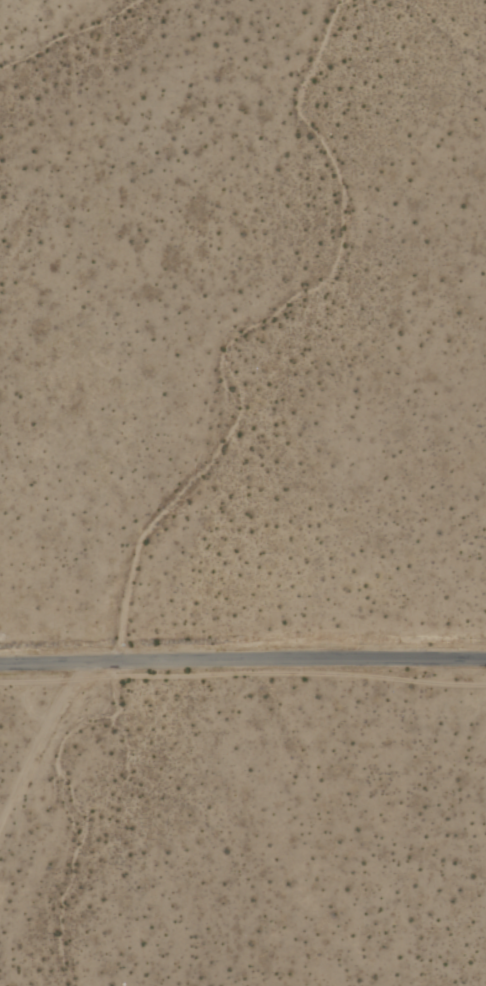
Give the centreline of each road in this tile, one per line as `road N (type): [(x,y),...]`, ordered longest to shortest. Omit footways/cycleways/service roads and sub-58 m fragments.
road 1 (tertiary): [(0,659),(485,656)]

